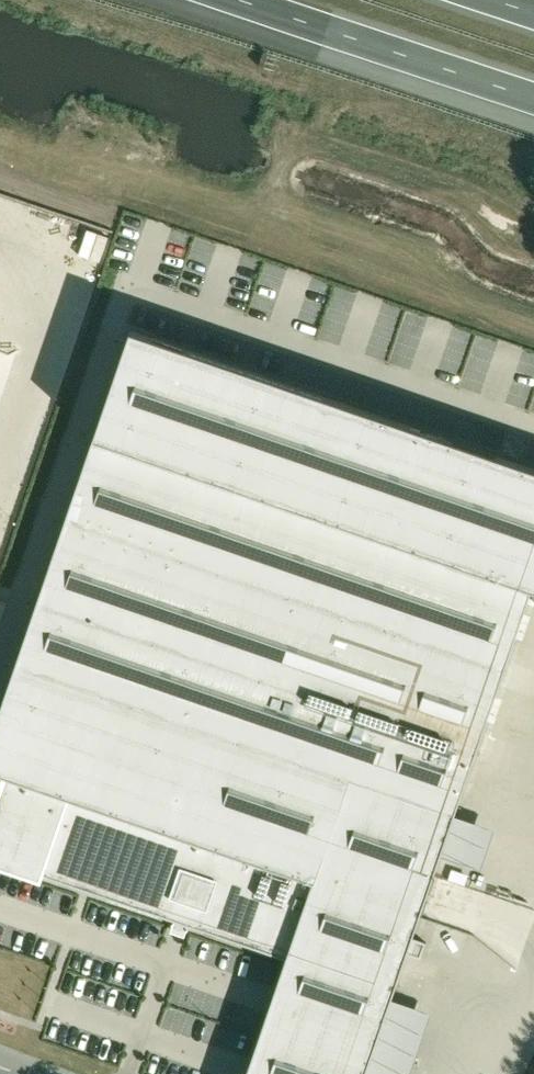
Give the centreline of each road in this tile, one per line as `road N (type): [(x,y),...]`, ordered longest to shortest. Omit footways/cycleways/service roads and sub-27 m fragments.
road 1 (motorway): [(243,0),(533,98)]

